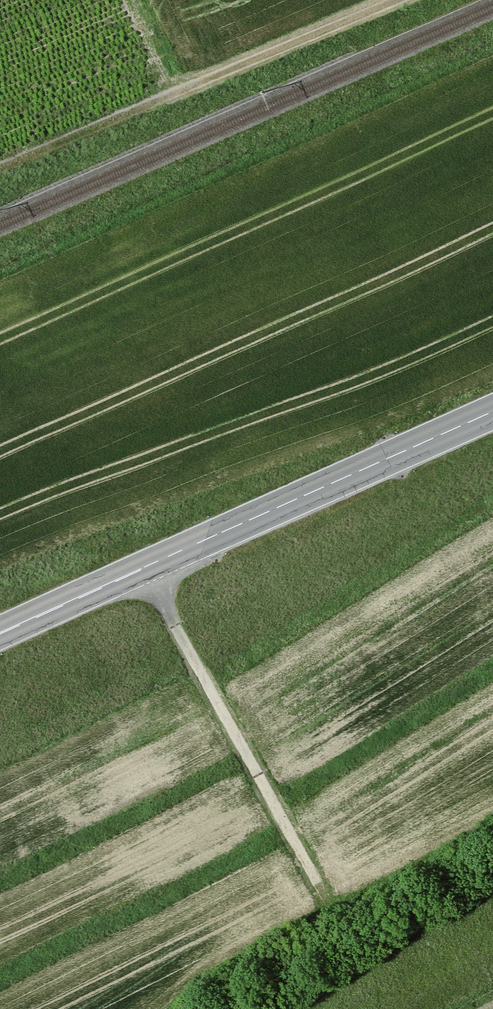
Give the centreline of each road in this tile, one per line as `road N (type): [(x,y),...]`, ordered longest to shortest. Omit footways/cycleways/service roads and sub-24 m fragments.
road 1 (secondary): [(492,414),(0,633)]
road 2 (track): [(0,172),(388,0)]
road 3 (track): [(143,568),(324,897)]

